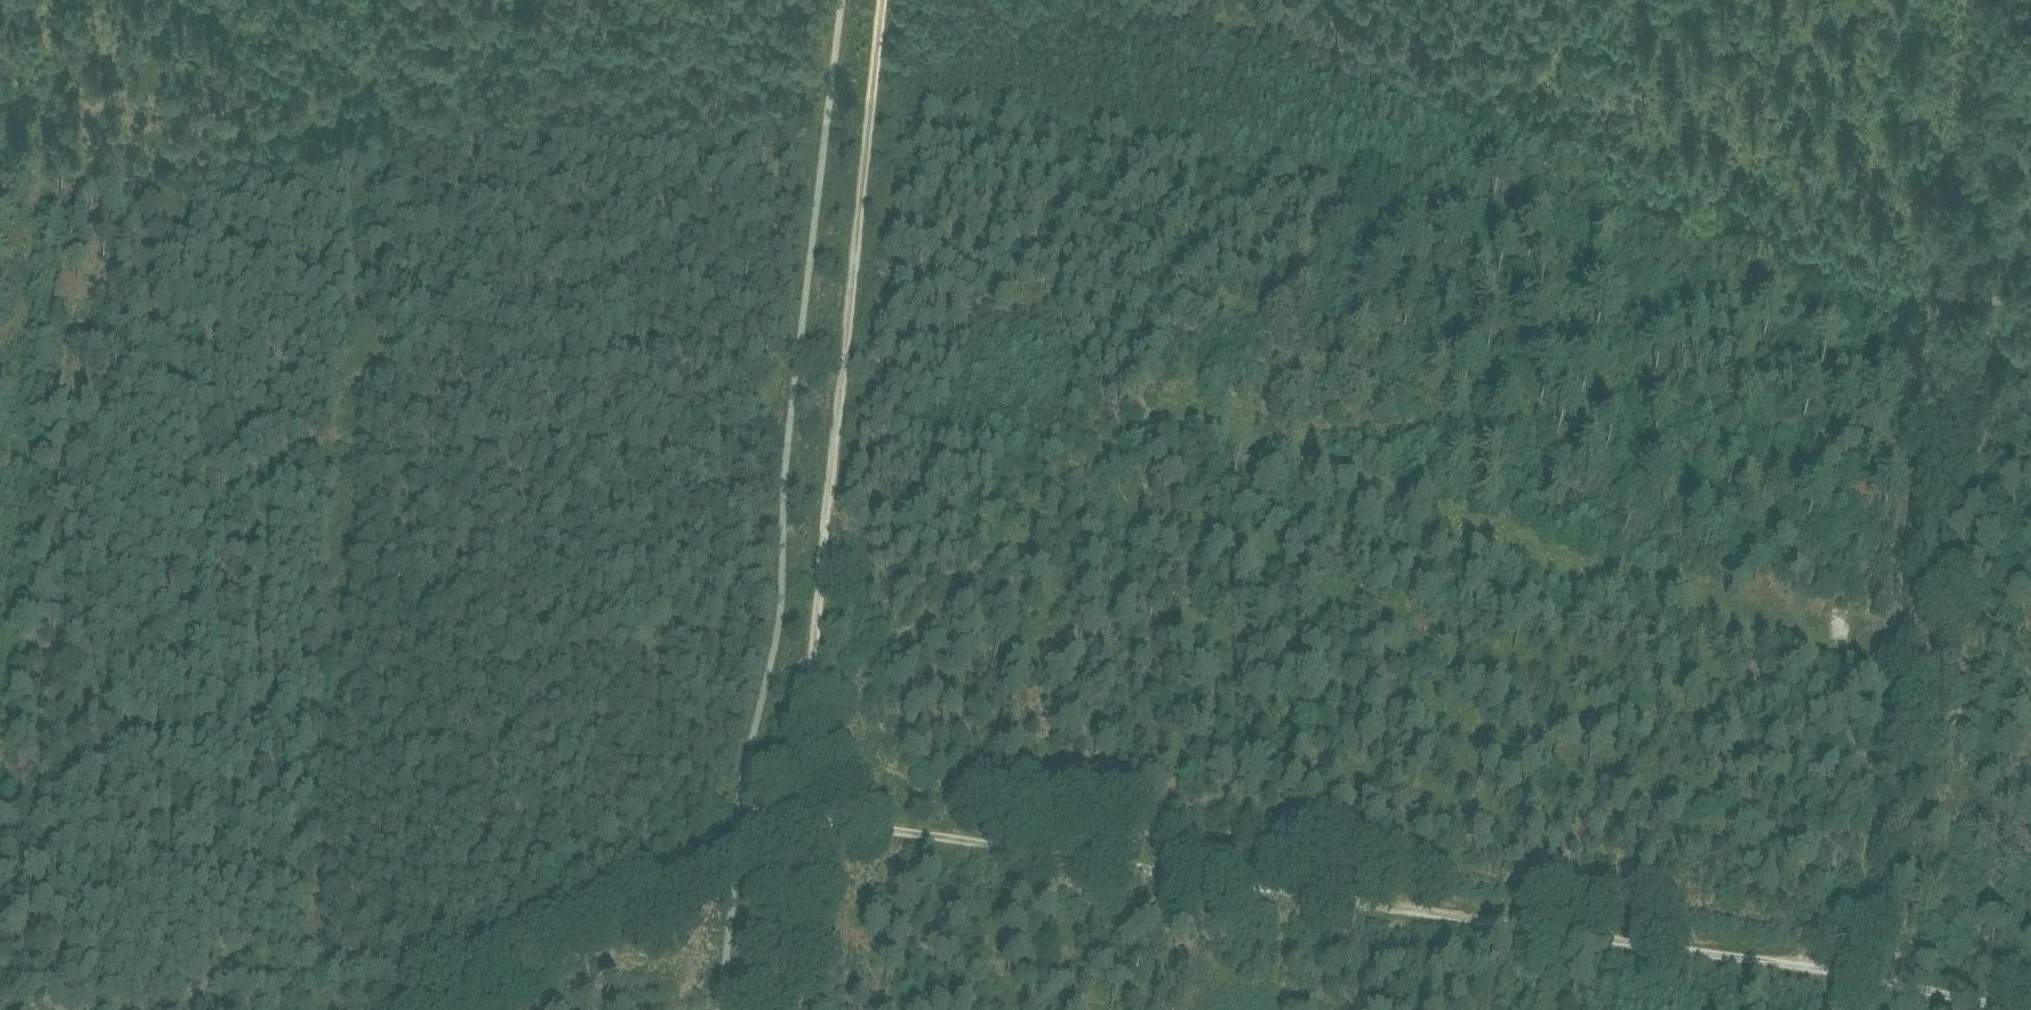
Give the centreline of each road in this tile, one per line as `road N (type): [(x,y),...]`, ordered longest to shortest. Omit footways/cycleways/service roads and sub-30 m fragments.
road 1 (track): [(2030,1007),(816,802),(795,808)]
road 2 (track): [(883,0),(795,808)]
road 3 (track): [(1788,967),(1801,932),(1851,879),(1867,787),(1837,731),(1833,697),(1845,654)]
road 4 (track): [(795,808),(771,1009)]

